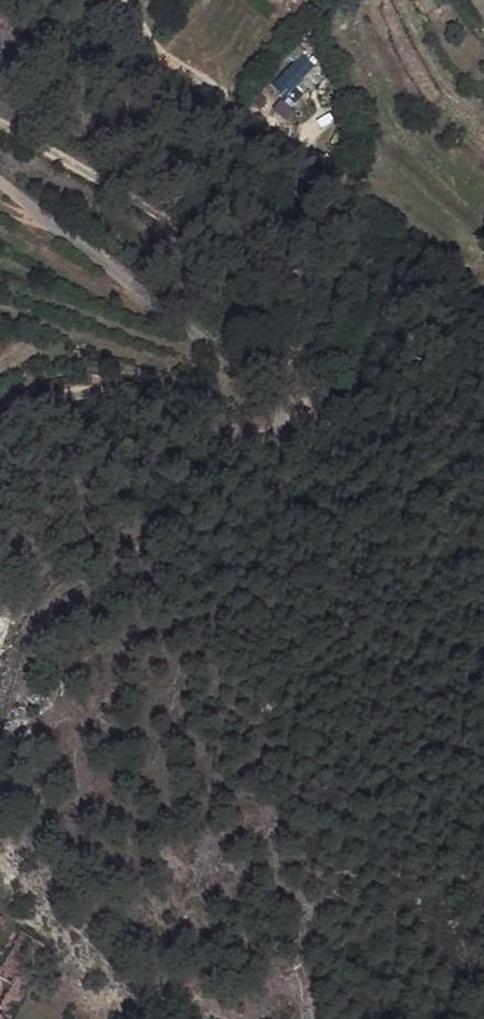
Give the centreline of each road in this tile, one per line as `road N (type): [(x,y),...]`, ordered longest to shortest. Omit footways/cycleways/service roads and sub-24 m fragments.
road 1 (unclassified): [(0,174),(287,401),(289,430),(268,441),(151,401),(79,396),(0,421)]
road 2 (track): [(483,292),(449,315),(370,309),(319,294),(246,264),(0,126)]

